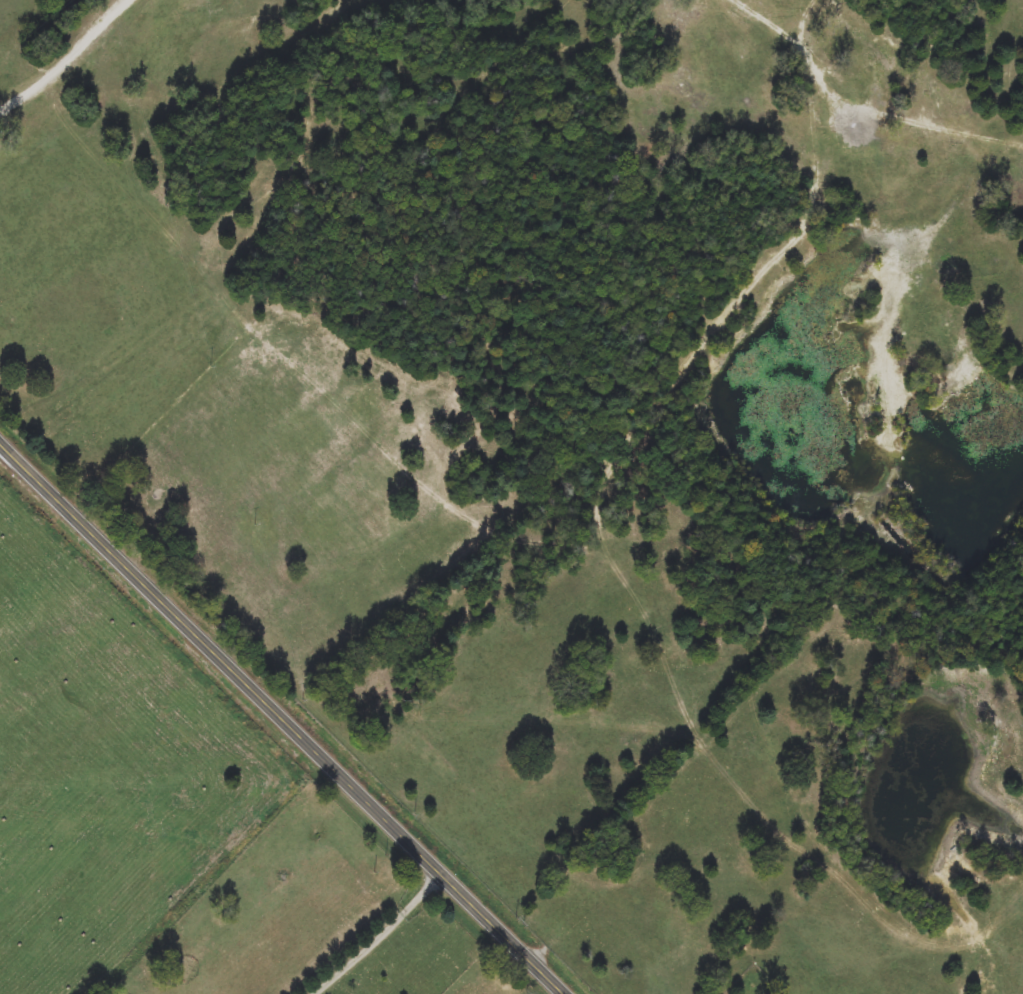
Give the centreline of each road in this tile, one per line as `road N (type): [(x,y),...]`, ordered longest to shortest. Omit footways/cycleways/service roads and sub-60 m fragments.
road 1 (tertiary): [(573,993),(0,439)]
road 2 (residential): [(0,107),(135,0)]

